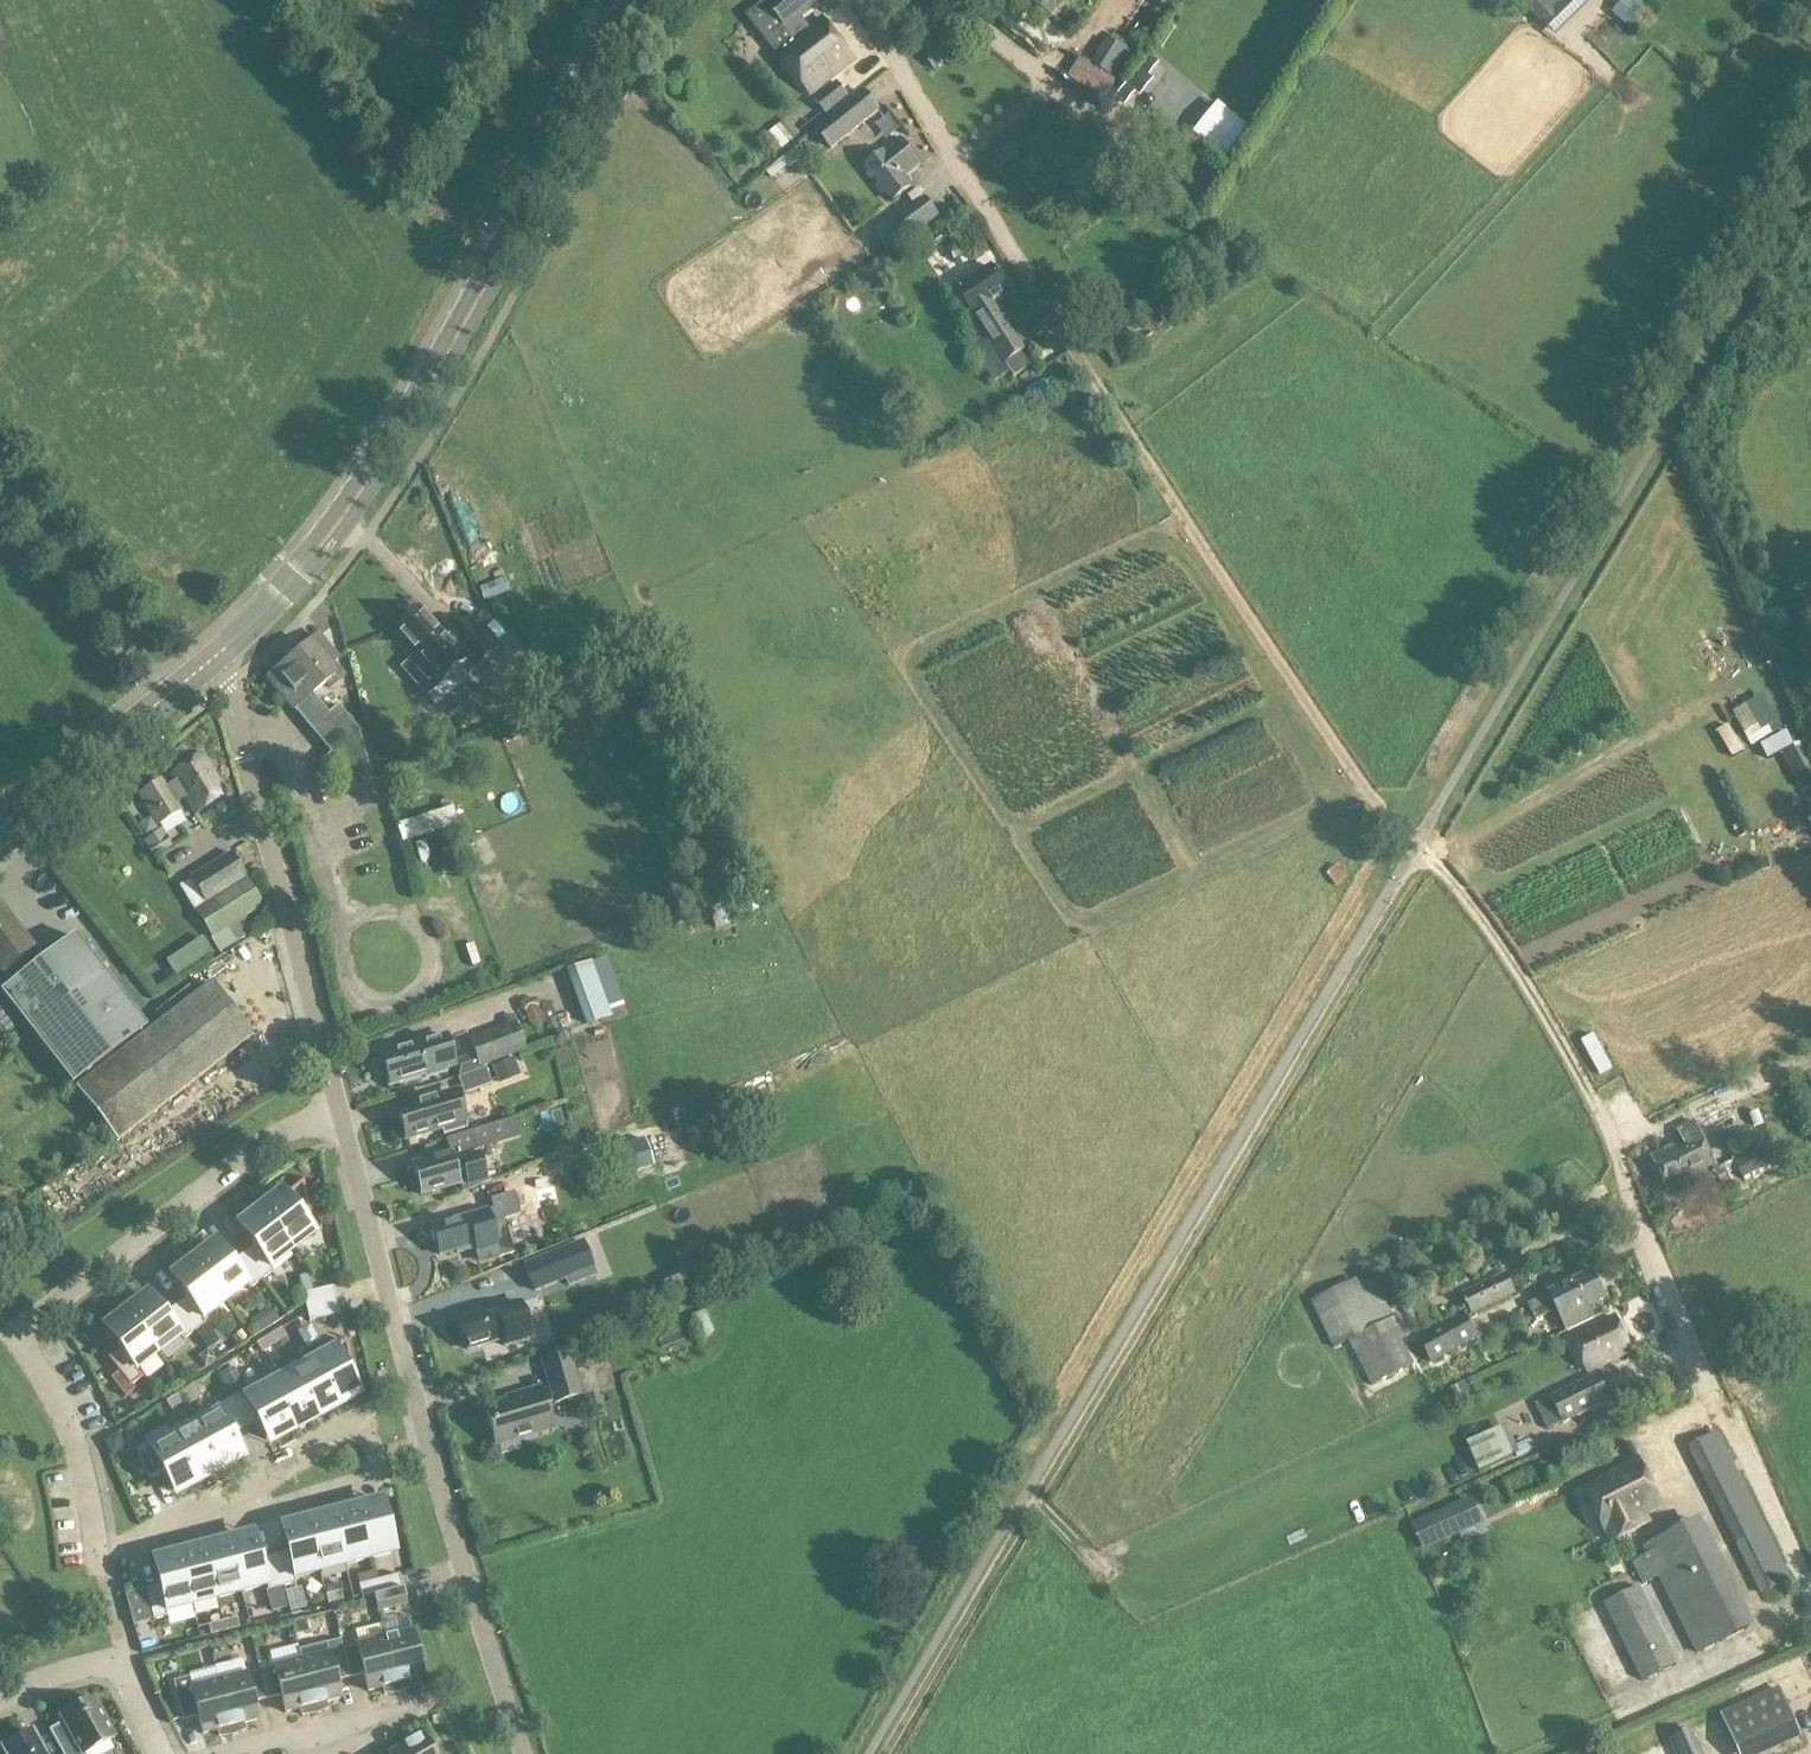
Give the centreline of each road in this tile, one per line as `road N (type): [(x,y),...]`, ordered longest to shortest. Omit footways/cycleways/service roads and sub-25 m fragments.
road 1 (residential): [(1810,1604),(1719,1409),(1609,1130),(1529,985),(1460,889),(1362,783),(1093,380),(861,0)]
road 2 (track): [(1428,854),(890,1753)]
road 3 (secondary): [(209,664),(340,522),(421,396),(560,143),(616,0)]
road 4 (residential): [(99,1557),(78,1454),(28,1352),(29,1332),(40,1316),(282,1133),(339,1110)]
road 5 (residential): [(339,1110),(225,687),(209,664)]
road 6 (residential): [(457,1546),(339,1110)]
road 7 (residential): [(187,1525),(361,1418),(378,1484),(240,1518)]
road 8 (secondary): [(0,830),(209,664)]
road 9 (track): [(946,0),(1052,82),(953,154)]
road 10 (residential): [(346,1753),(400,1725),(379,1717),(229,1753)]
road 11 (unclassified): [(525,1753),(457,1546)]
road 12 (residential): [(157,1753),(134,1710),(99,1557)]

